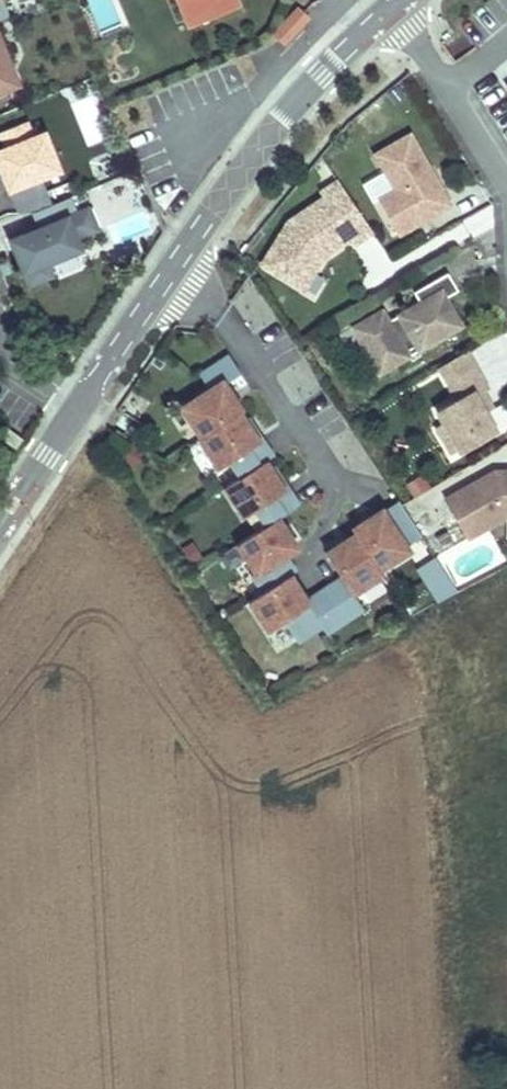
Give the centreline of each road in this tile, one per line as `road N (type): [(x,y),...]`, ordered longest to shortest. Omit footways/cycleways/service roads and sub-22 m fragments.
road 1 (tertiary): [(81,401),(279,123),(347,48)]
road 2 (residential): [(389,10),(447,85),(506,185)]
road 3 (tertiary): [(0,526),(81,401)]

